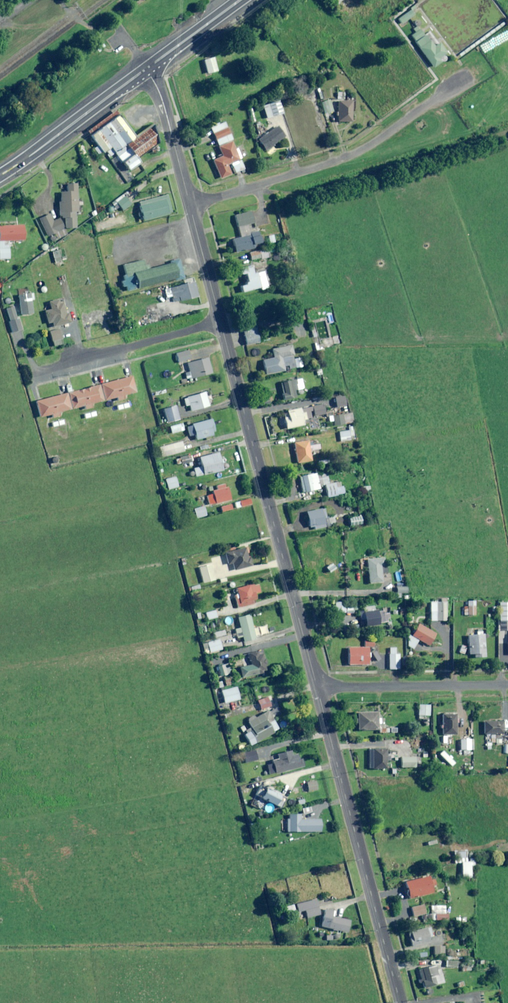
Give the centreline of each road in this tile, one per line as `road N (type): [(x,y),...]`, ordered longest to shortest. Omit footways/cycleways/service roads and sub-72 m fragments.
road 1 (unclassified): [(317,688),(220,322)]
road 2 (unclassified): [(398,1002),(317,688)]
road 3 (residential): [(456,84),(357,153),(191,206)]
road 4 (residential): [(21,375),(220,322)]
road 5 (residential): [(507,684),(317,688)]
road 6 (primary): [(146,68),(0,175)]
road 7 (unclassified): [(191,206),(146,68)]

